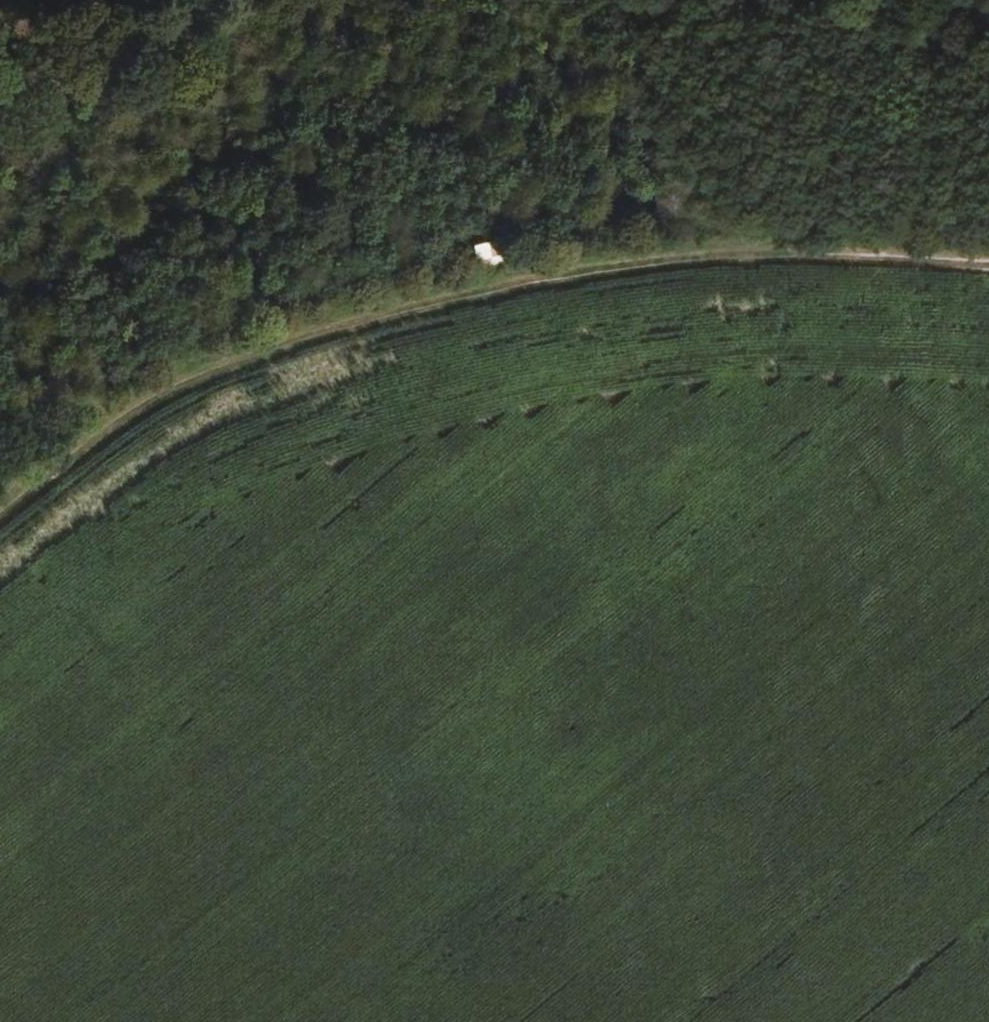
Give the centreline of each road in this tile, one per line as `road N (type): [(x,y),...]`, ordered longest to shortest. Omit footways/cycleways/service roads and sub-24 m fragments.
road 1 (track): [(0,521),(46,482),(225,368),(505,293),(781,262),(988,266)]

